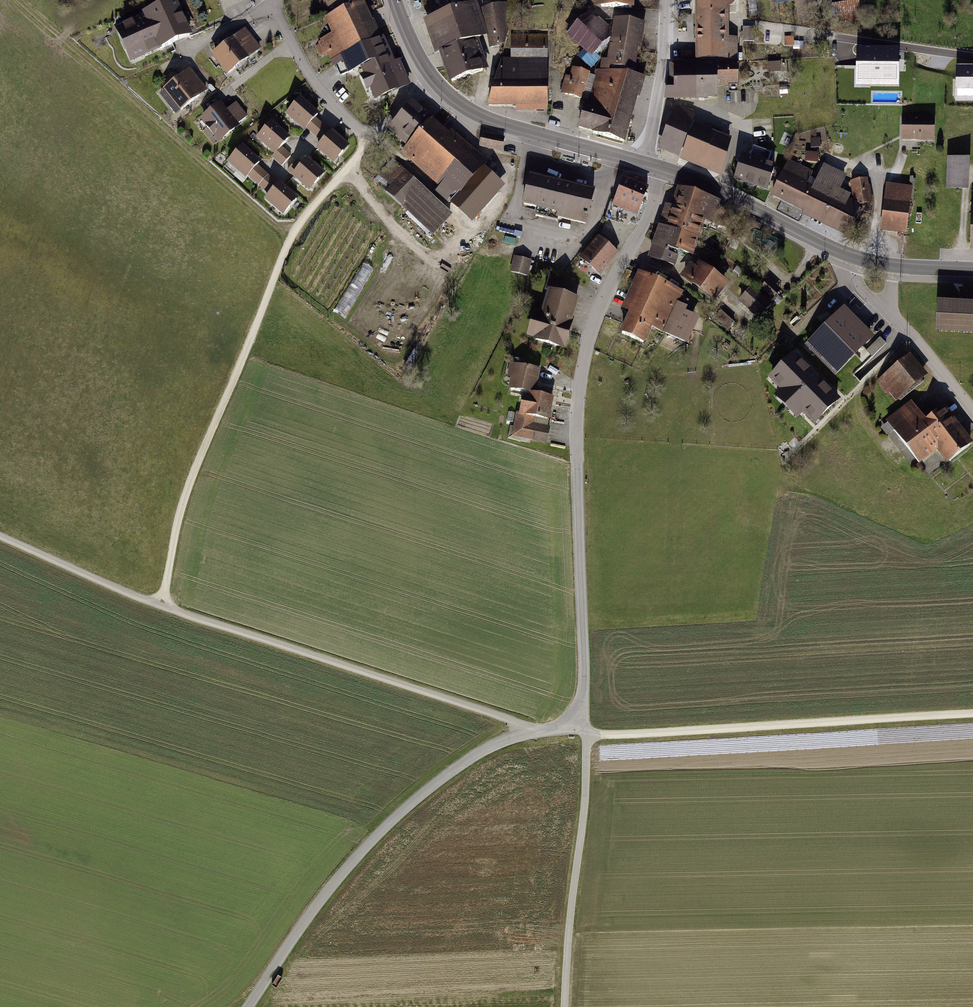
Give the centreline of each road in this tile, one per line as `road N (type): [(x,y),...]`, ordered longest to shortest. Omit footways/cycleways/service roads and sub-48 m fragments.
road 1 (track): [(541,734),(162,606),(0,535)]
road 2 (residential): [(579,723),(577,463),(586,350),(596,312),(649,218),(667,167)]
road 3 (track): [(162,606),(200,458),(290,238),(370,140)]
road 4 (residential): [(249,1006),(330,889),(391,825),(468,763),(515,739),(579,723)]
road 5 (track): [(290,238),(19,0)]
road 6 (unclassified): [(579,723),(585,803),(564,1006)]
road 7 (residential): [(272,4),(310,78),(370,140),(430,78)]
road 8 (tertiary): [(643,159),(470,113),(430,78)]
road 9 (residential): [(972,413),(857,281),(847,253)]
road 10 (tertiary): [(847,253),(667,167)]
road 11 (residential): [(643,159),(669,0)]
road 12 (tertiary): [(972,273),(889,266),(847,253)]

